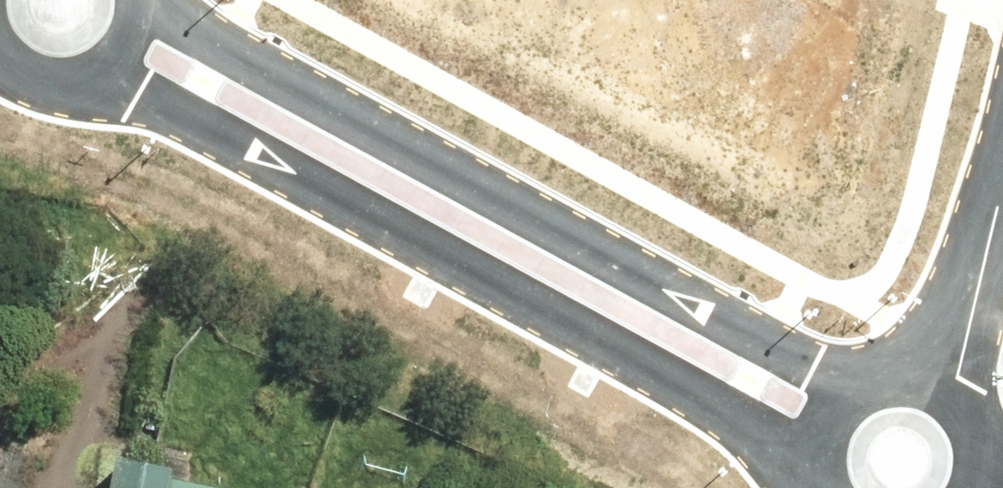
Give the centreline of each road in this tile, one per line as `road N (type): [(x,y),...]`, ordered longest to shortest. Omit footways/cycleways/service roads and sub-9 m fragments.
road 1 (residential): [(821,482),(762,433),(142,98),(83,89)]
road 2 (residential): [(147,3),(870,389)]
road 3 (residential): [(952,395),(1002,185)]

